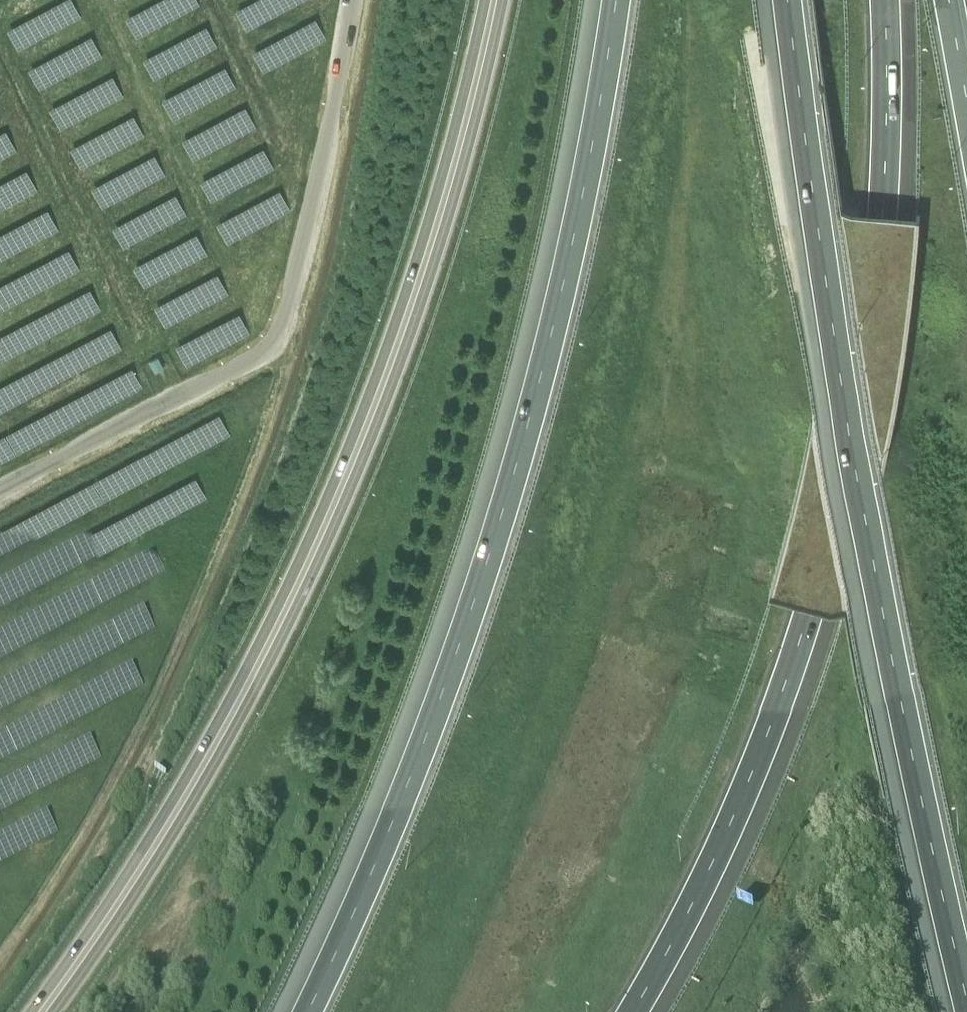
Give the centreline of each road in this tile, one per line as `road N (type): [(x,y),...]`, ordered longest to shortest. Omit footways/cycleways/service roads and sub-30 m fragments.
road 1 (secondary): [(485,0),(387,351),(339,465),(221,709),(26,1011)]
road 2 (secondary): [(59,1011),(247,722),(374,467),(418,355),(513,0)]
road 3 (motorway): [(616,0),(587,169),(508,493),(423,741),(308,1011)]
road 4 (motorway): [(635,1011),(764,751),(837,514),(867,354),(881,213),(884,0)]
road 5 (motorway): [(789,0),(866,516),(966,997)]
road 6 (unclassified): [(0,491),(283,342),(353,0)]

